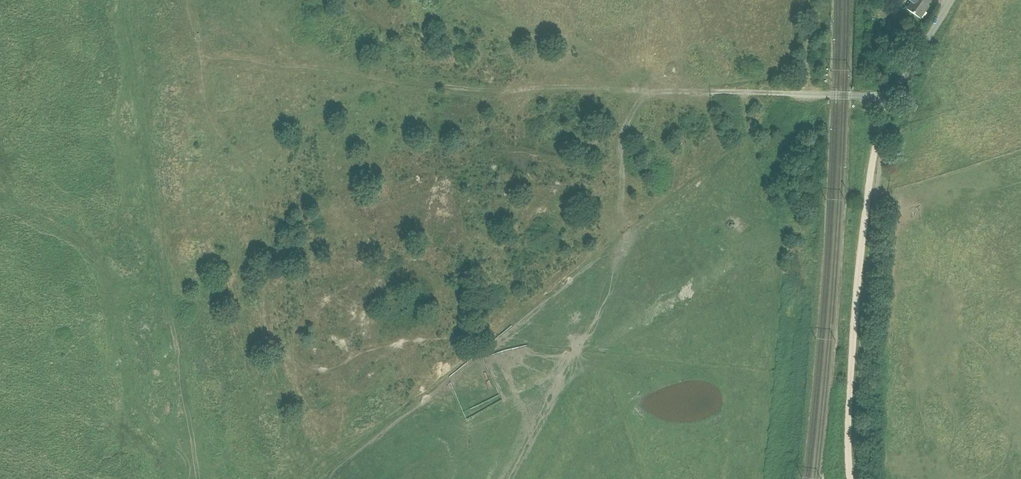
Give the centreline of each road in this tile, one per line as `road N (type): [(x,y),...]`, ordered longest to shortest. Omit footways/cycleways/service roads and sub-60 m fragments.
road 1 (unclassified): [(850,478),(871,164),(890,100),(951,0)]

